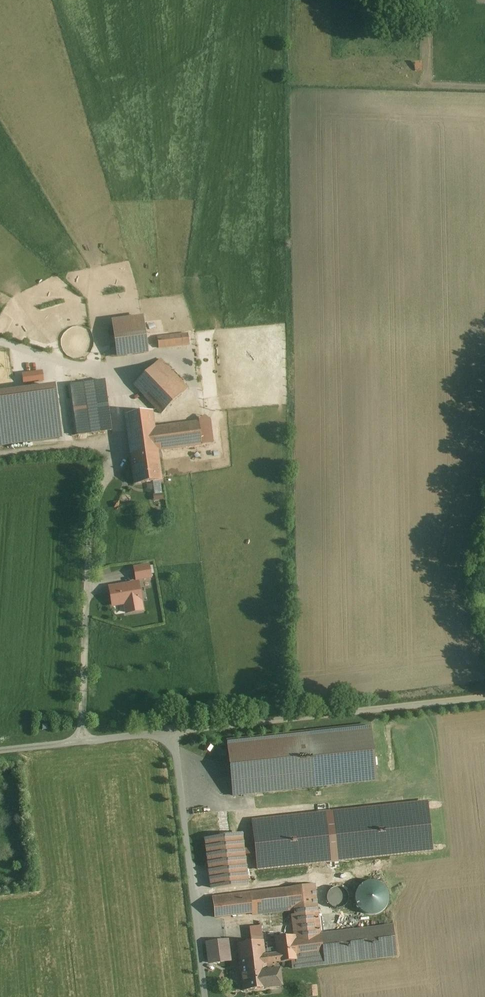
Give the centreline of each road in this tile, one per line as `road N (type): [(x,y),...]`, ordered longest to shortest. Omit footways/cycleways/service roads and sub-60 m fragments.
road 1 (unclassified): [(484,698),(176,729)]
road 2 (unclassified): [(207,996),(176,729)]
road 3 (unclassified): [(176,729),(0,751)]

